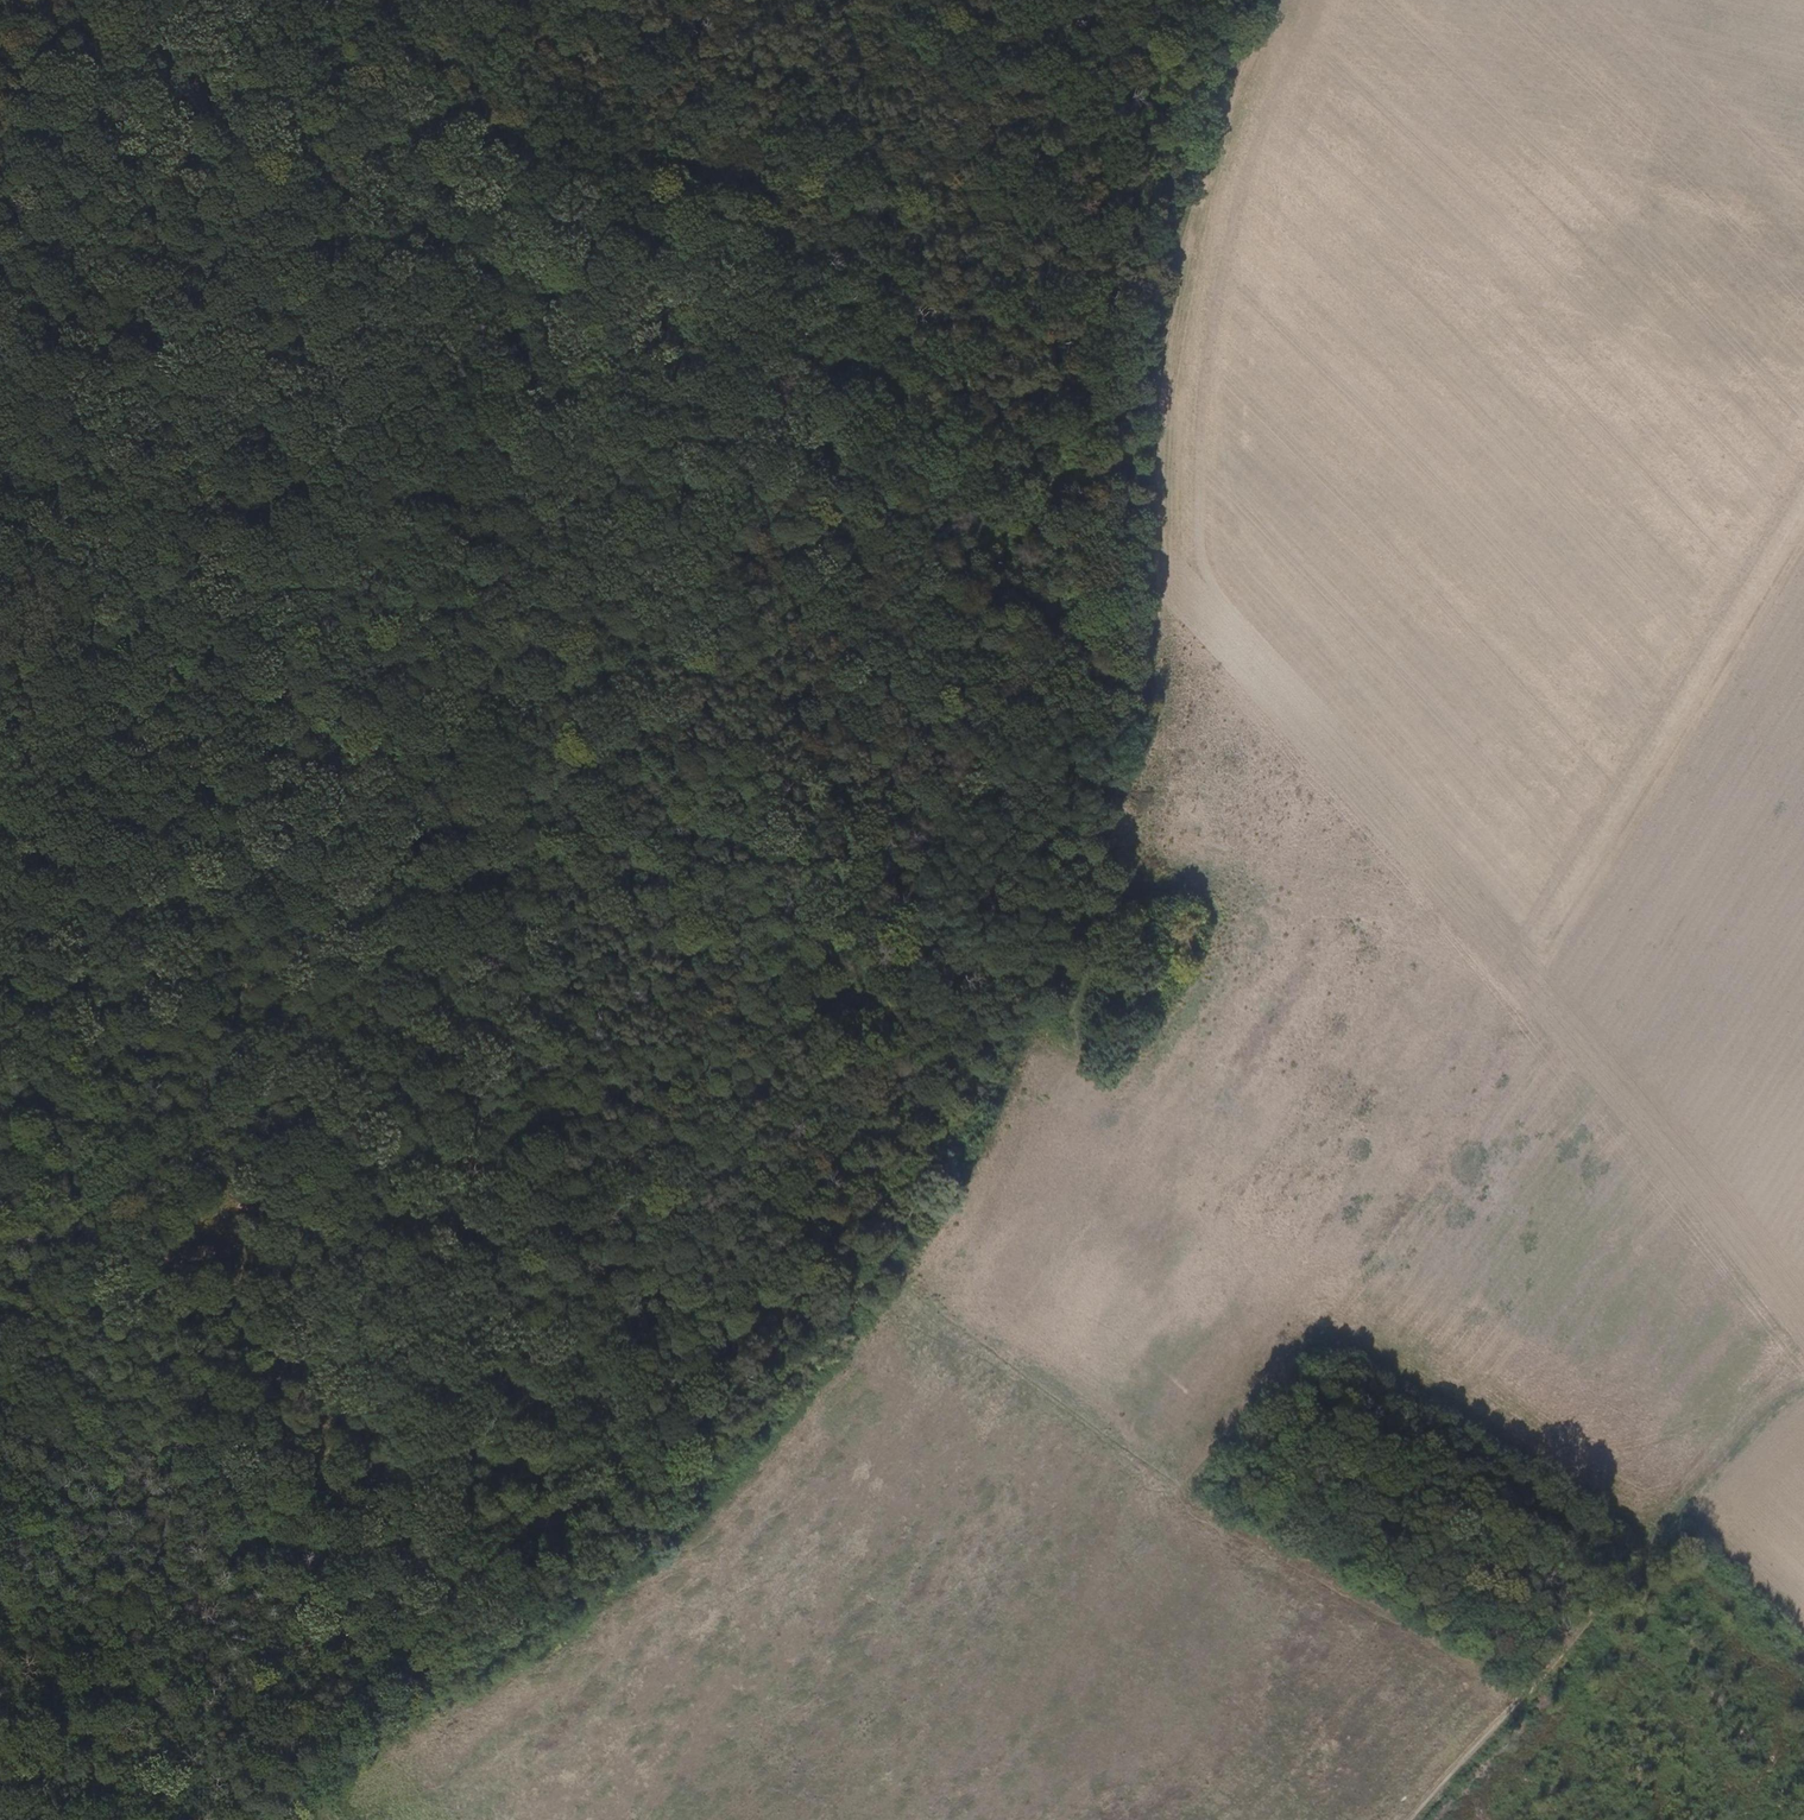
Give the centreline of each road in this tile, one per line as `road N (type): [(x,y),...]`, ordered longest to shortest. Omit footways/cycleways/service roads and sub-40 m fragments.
road 1 (track): [(0,525),(922,1034)]
road 2 (track): [(1803,1385),(1772,1408),(1408,1819)]

